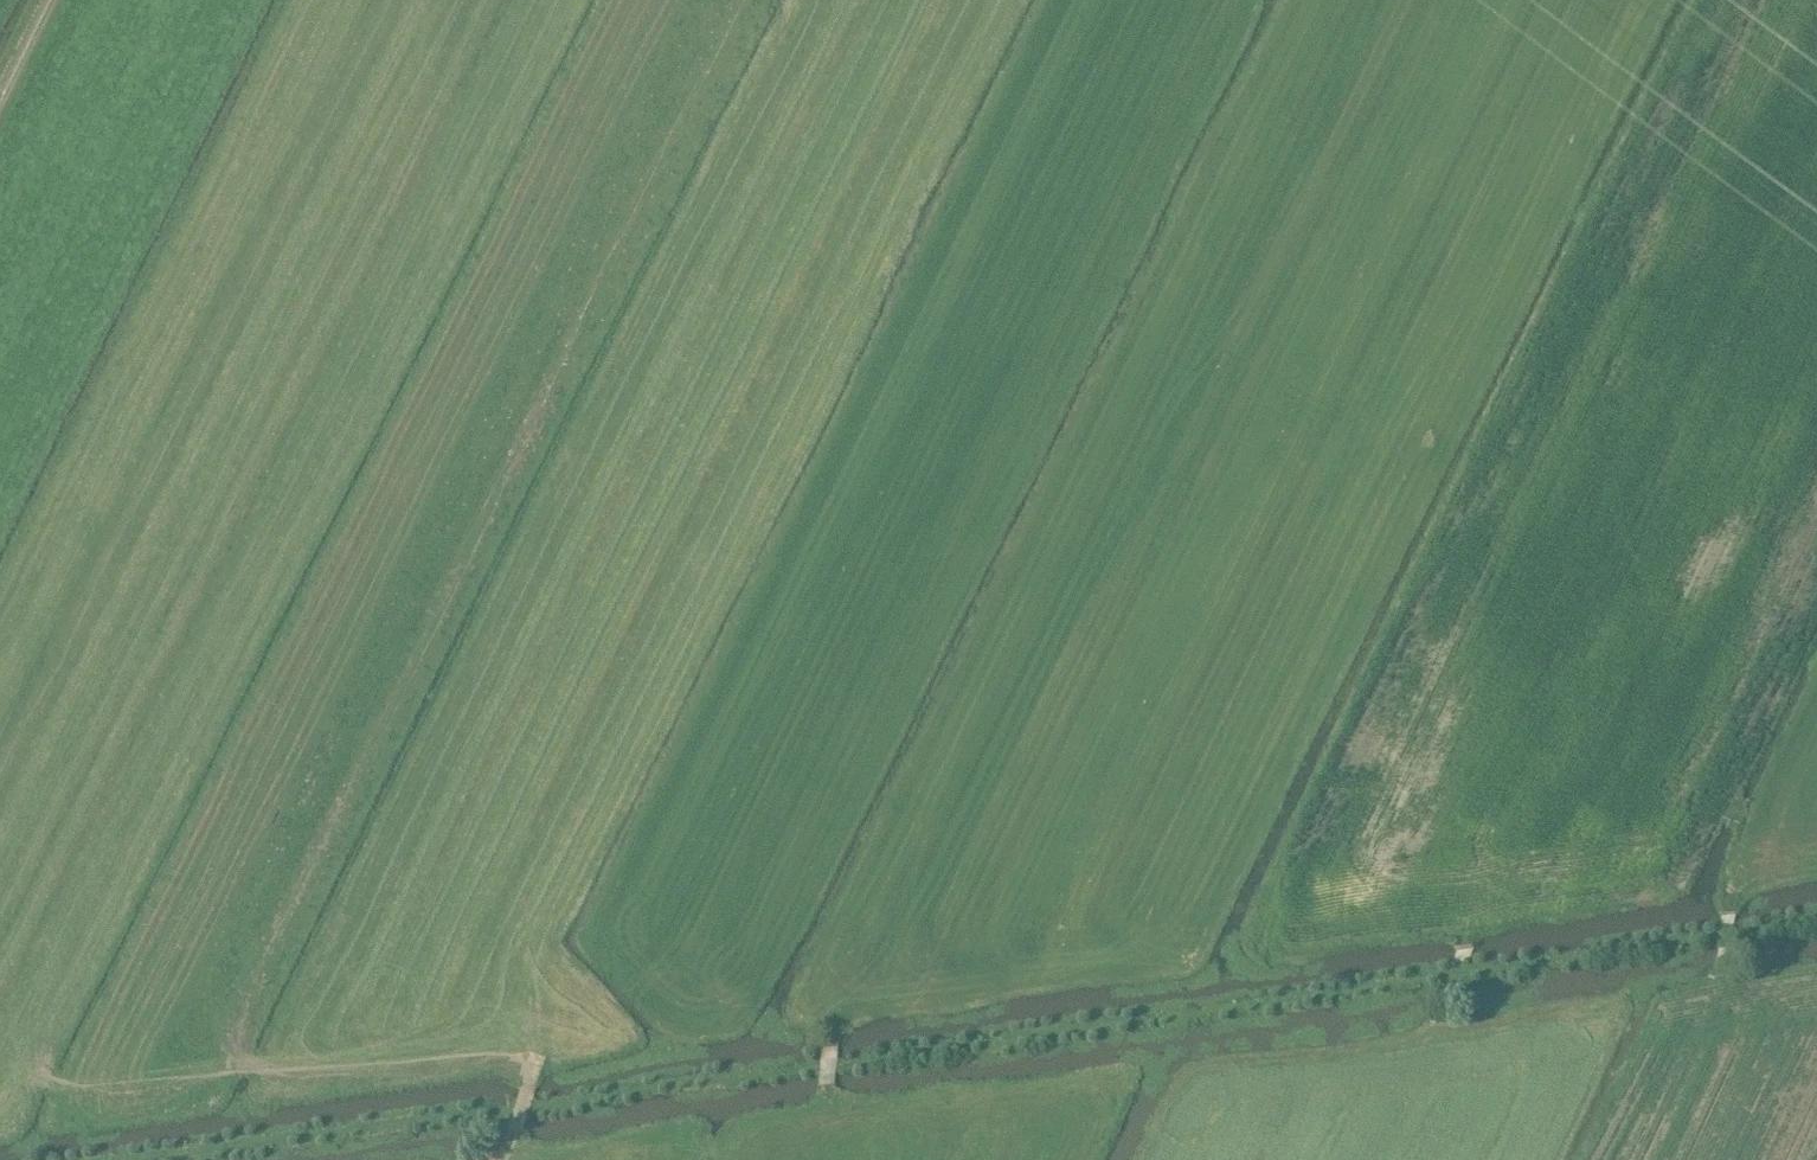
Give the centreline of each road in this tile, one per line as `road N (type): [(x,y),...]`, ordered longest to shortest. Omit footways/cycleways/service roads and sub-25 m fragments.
road 1 (track): [(140,1159),(525,1109)]

